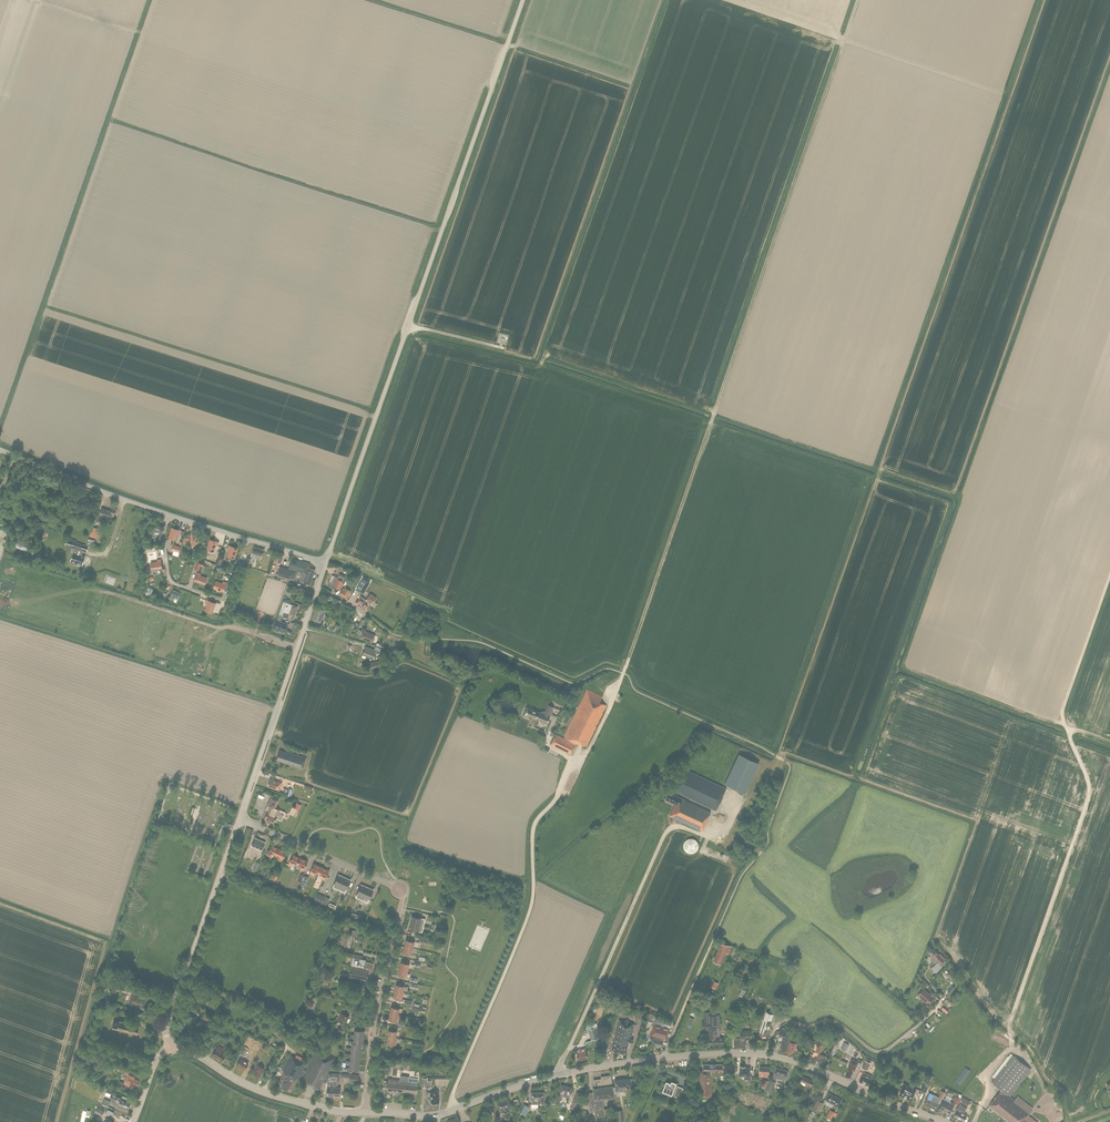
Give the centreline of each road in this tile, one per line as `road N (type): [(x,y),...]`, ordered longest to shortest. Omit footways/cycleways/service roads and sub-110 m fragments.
road 1 (unclassified): [(323,565),(523,0)]
road 2 (track): [(1109,574),(1062,711),(1089,794),(1004,1054)]
road 3 (residential): [(365,1113),(400,890),(238,818)]
road 4 (tertiary): [(665,1058),(779,1057),(944,1121)]
road 5 (unclassified): [(238,818),(317,589)]
road 6 (unclassified): [(168,1047),(166,1025),(238,818)]
road 7 (tertiary): [(665,1058),(548,1077),(436,1115)]
road 8 (tertiary): [(365,1113),(266,1091),(193,1050),(168,1047)]
road 9 (residential): [(166,514),(167,570),(177,587),(224,599),(247,540)]
road 10 (unclassified): [(166,514),(0,450)]
road 11 (unclassified): [(665,1058),(712,941)]

